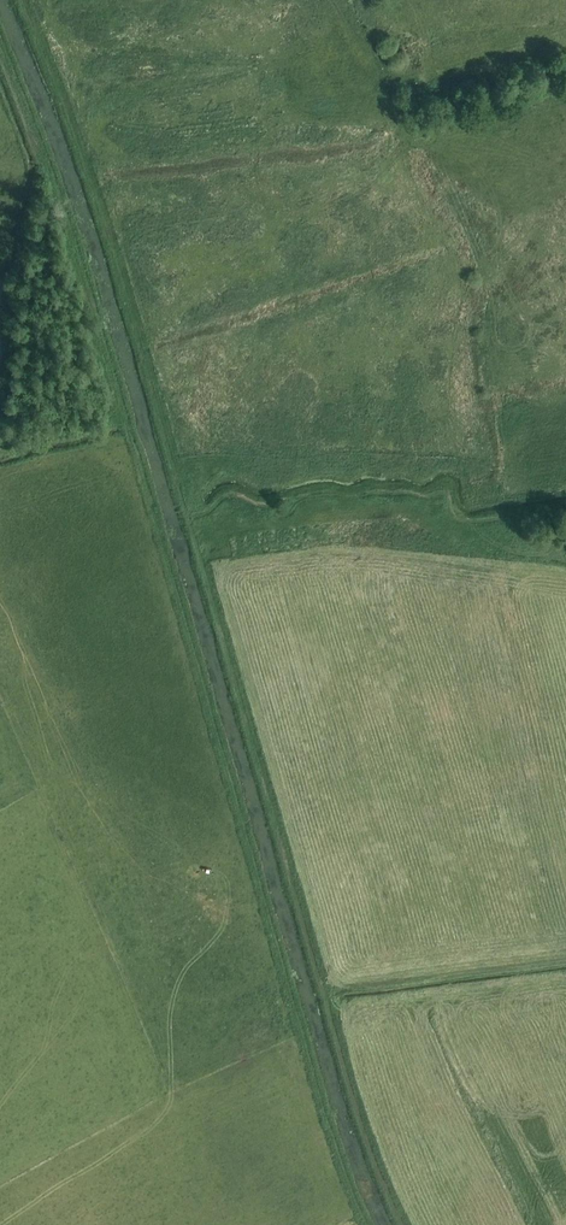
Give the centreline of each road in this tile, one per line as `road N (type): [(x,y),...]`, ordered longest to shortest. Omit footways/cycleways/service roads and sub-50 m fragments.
road 1 (track): [(14,0),(84,179),(394,1224)]
road 2 (track): [(364,1224),(308,1062),(85,269),(0,38)]

